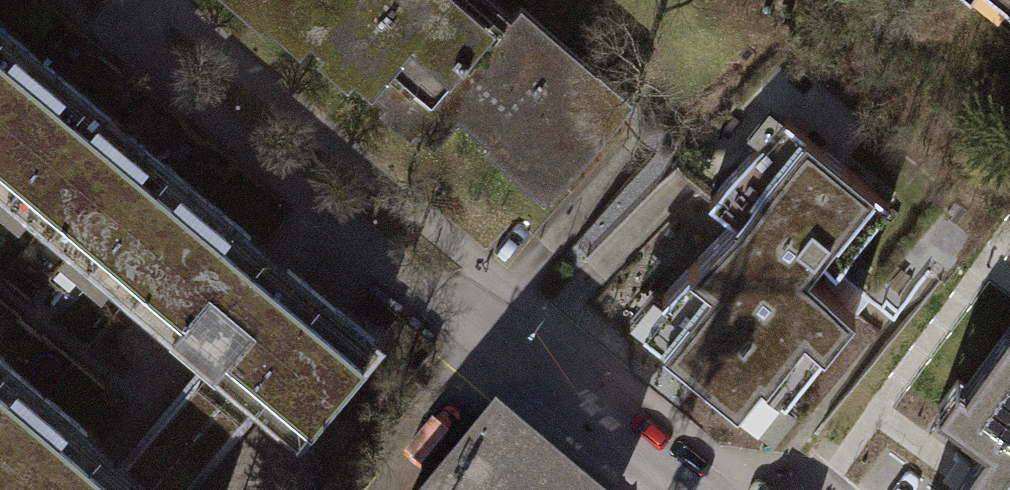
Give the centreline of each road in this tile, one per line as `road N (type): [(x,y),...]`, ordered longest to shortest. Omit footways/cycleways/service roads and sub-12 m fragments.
road 1 (residential): [(688,489),(521,355),(419,289),(119,33)]

